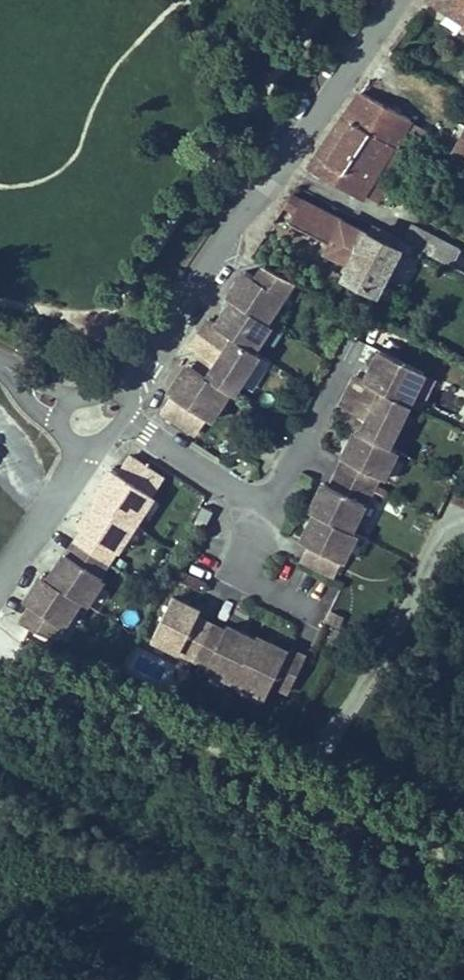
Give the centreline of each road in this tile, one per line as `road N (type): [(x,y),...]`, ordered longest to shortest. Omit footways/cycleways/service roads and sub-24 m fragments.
road 1 (residential): [(135,389),(397,0)]
road 2 (unclassified): [(263,505),(351,332)]
road 3 (residential): [(0,589),(86,451)]
road 4 (unclassified): [(125,421),(263,505)]
road 5 (unclassified): [(263,505),(232,568),(303,606)]

